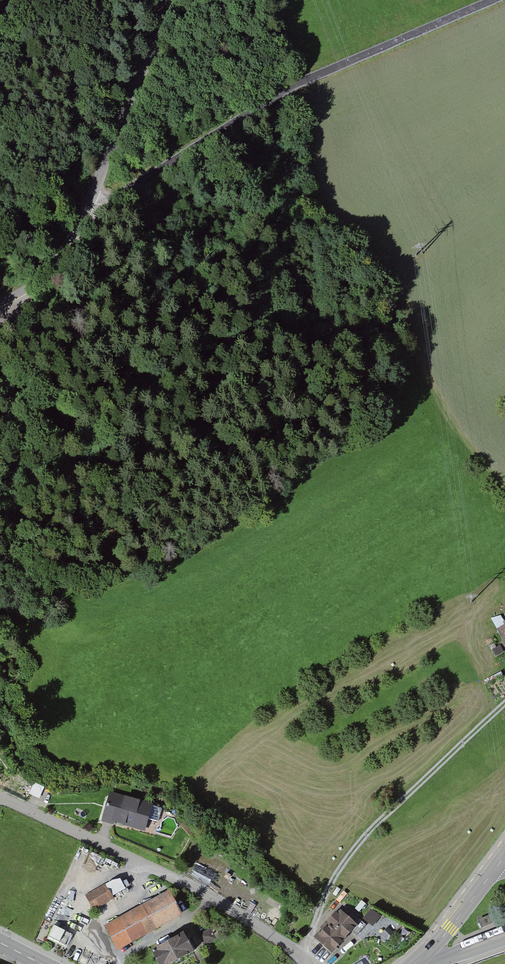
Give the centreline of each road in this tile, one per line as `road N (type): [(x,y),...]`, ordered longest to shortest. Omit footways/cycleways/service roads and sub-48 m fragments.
road 1 (track): [(90,202),(114,199),(280,92),(492,0)]
road 2 (track): [(334,378),(276,412),(145,431),(33,403),(0,364)]
road 3 (residential): [(171,0),(68,245),(47,275),(0,302)]
road 4 (track): [(301,957),(329,888),(353,854),(504,706)]
road 5 (tertiary): [(503,858),(415,963)]
road 6 (track): [(504,492),(468,451),(427,381)]

